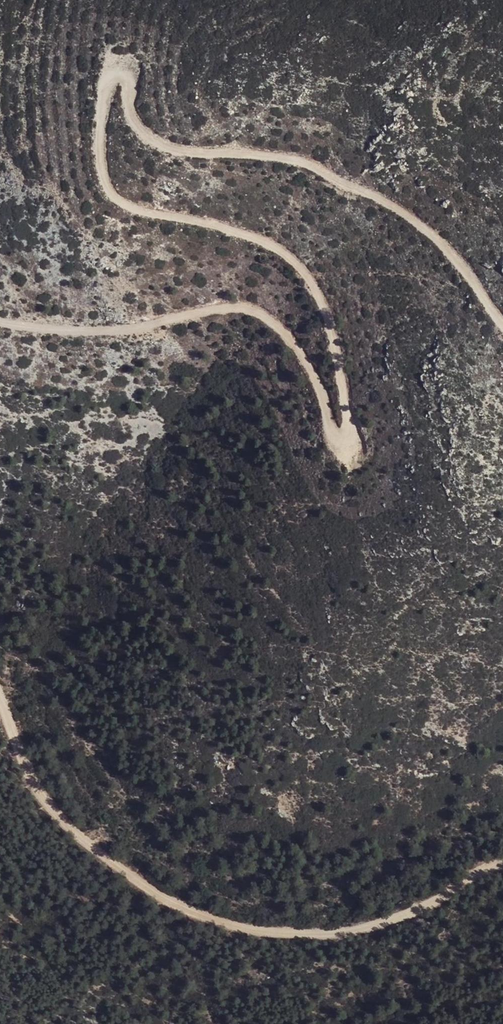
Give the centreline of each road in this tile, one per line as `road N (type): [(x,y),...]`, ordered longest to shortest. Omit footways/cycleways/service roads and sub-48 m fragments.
road 1 (track): [(502,327),(460,260),(405,213),(311,167),(152,142),(132,114),(124,75),(109,85),(100,150),(109,189),(133,210),(229,230),(291,257),(324,304),(341,367),(348,445),(336,440),(315,376),(293,342),(259,313),(210,313),(133,332),(0,324)]
road 2 (track): [(0,707),(17,774),(53,824),(125,881),(204,925),(296,941),(377,927),(502,862)]

